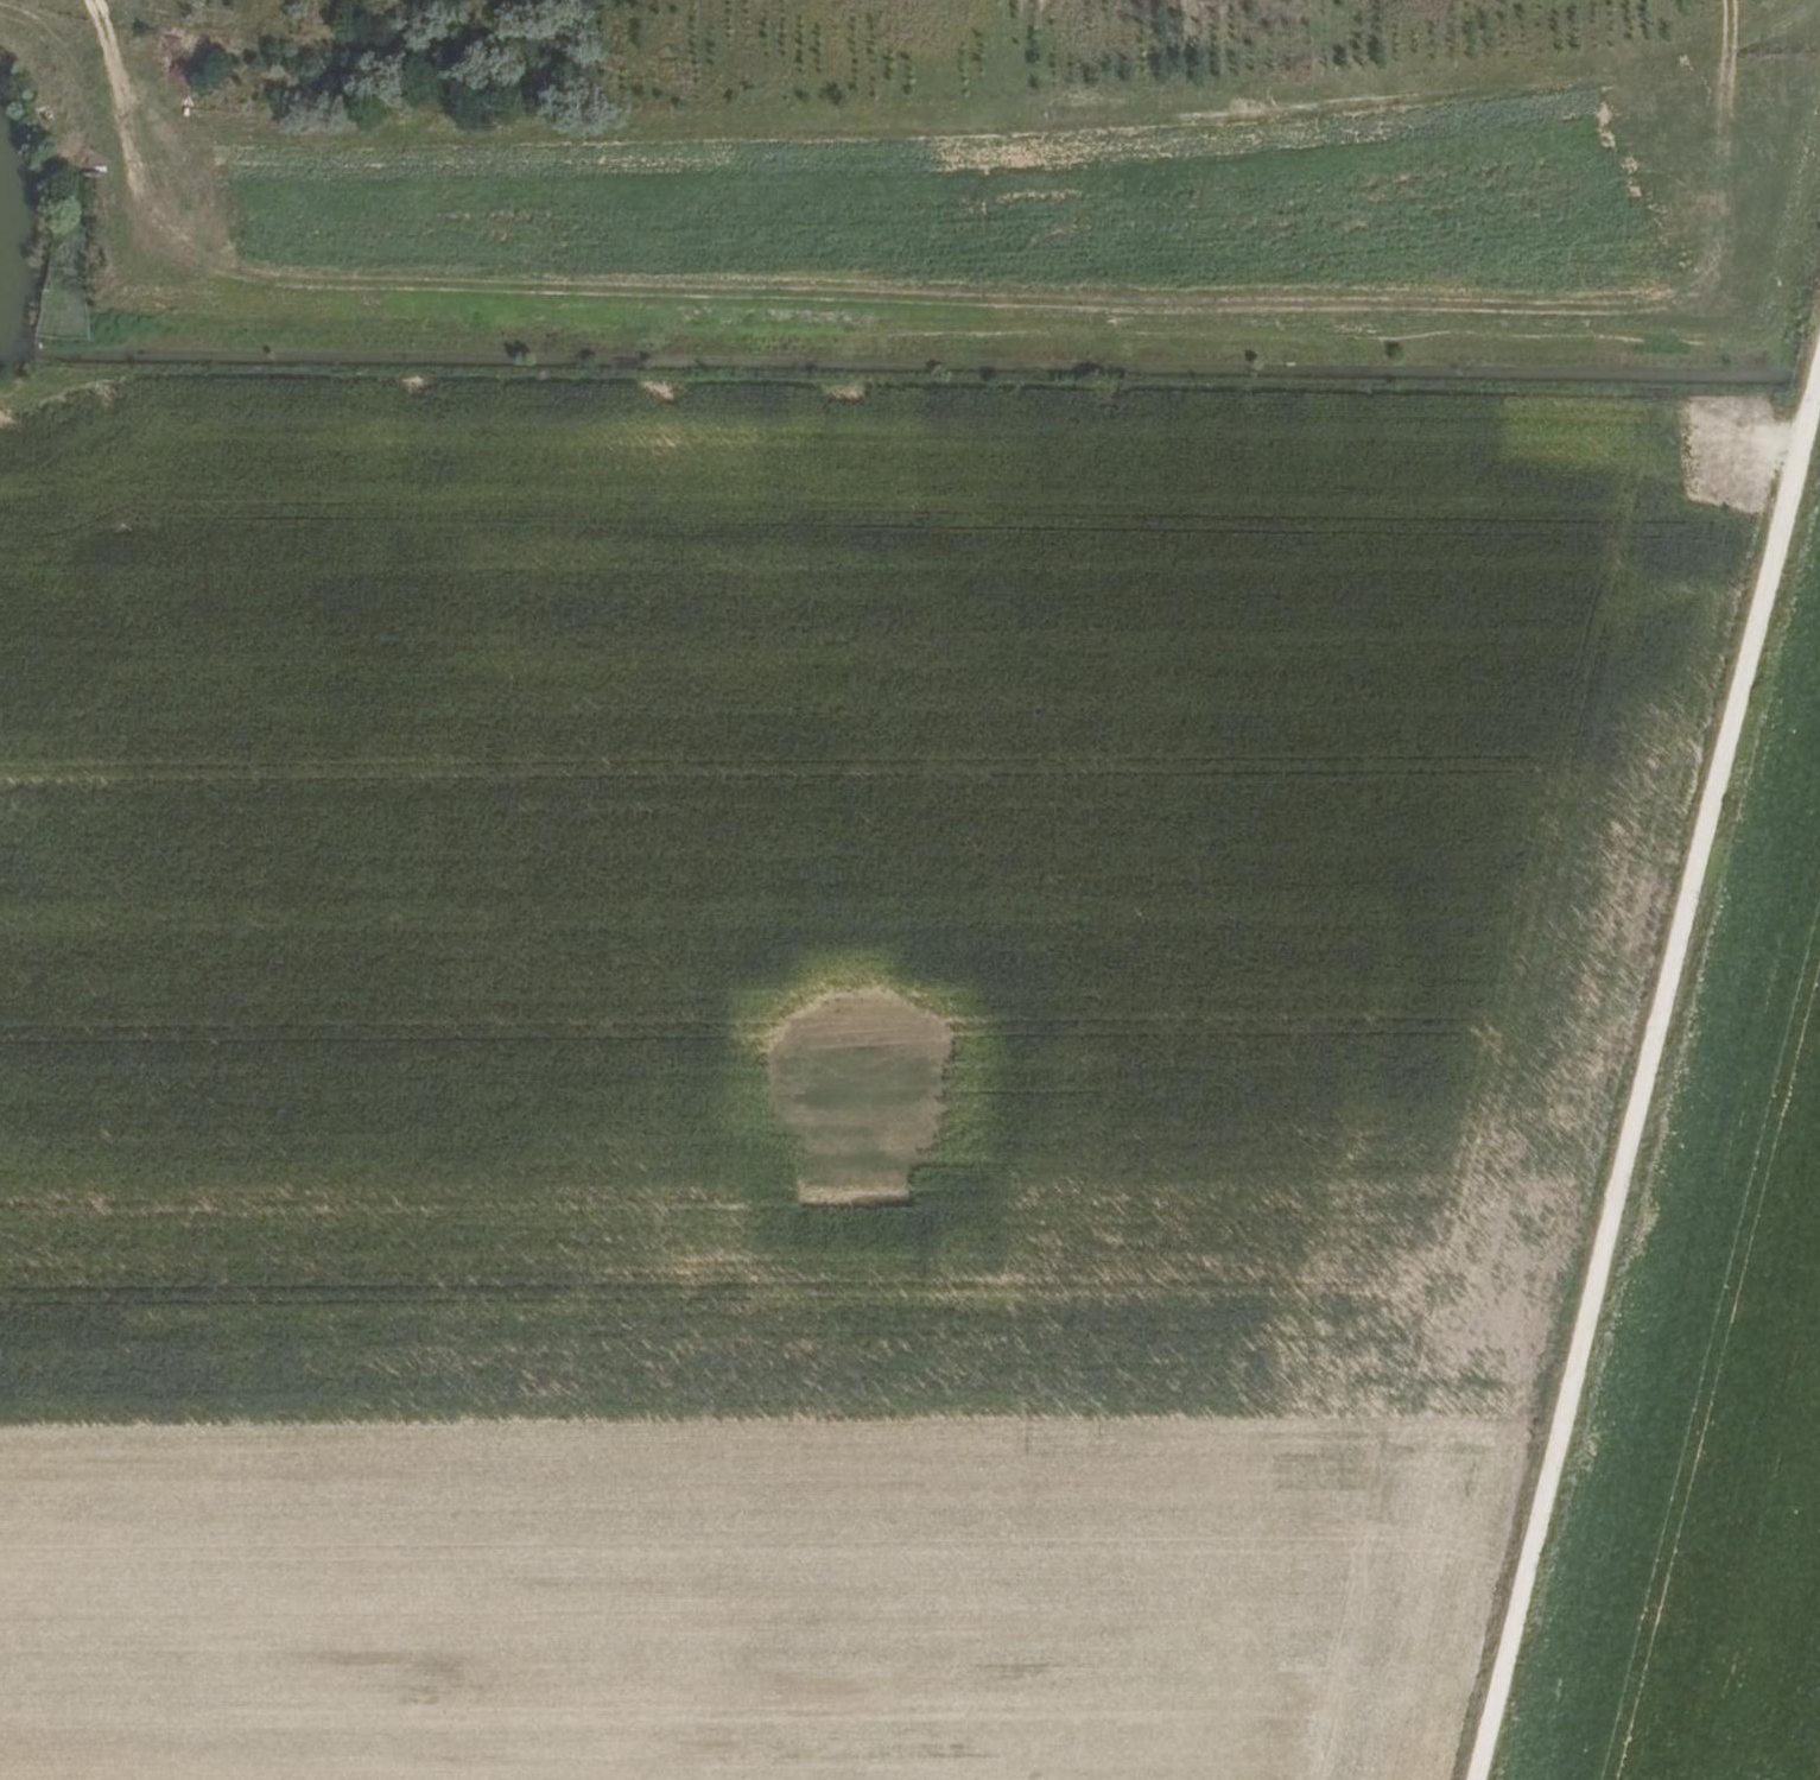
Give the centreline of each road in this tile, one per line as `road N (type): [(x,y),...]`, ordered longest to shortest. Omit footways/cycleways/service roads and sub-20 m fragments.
road 1 (track): [(92,0),(101,10),(138,170),(168,238),(225,269),(281,280),(1672,306),(1709,267),(1731,63),(1729,0)]
road 2 (track): [(1819,371),(1473,1779)]

